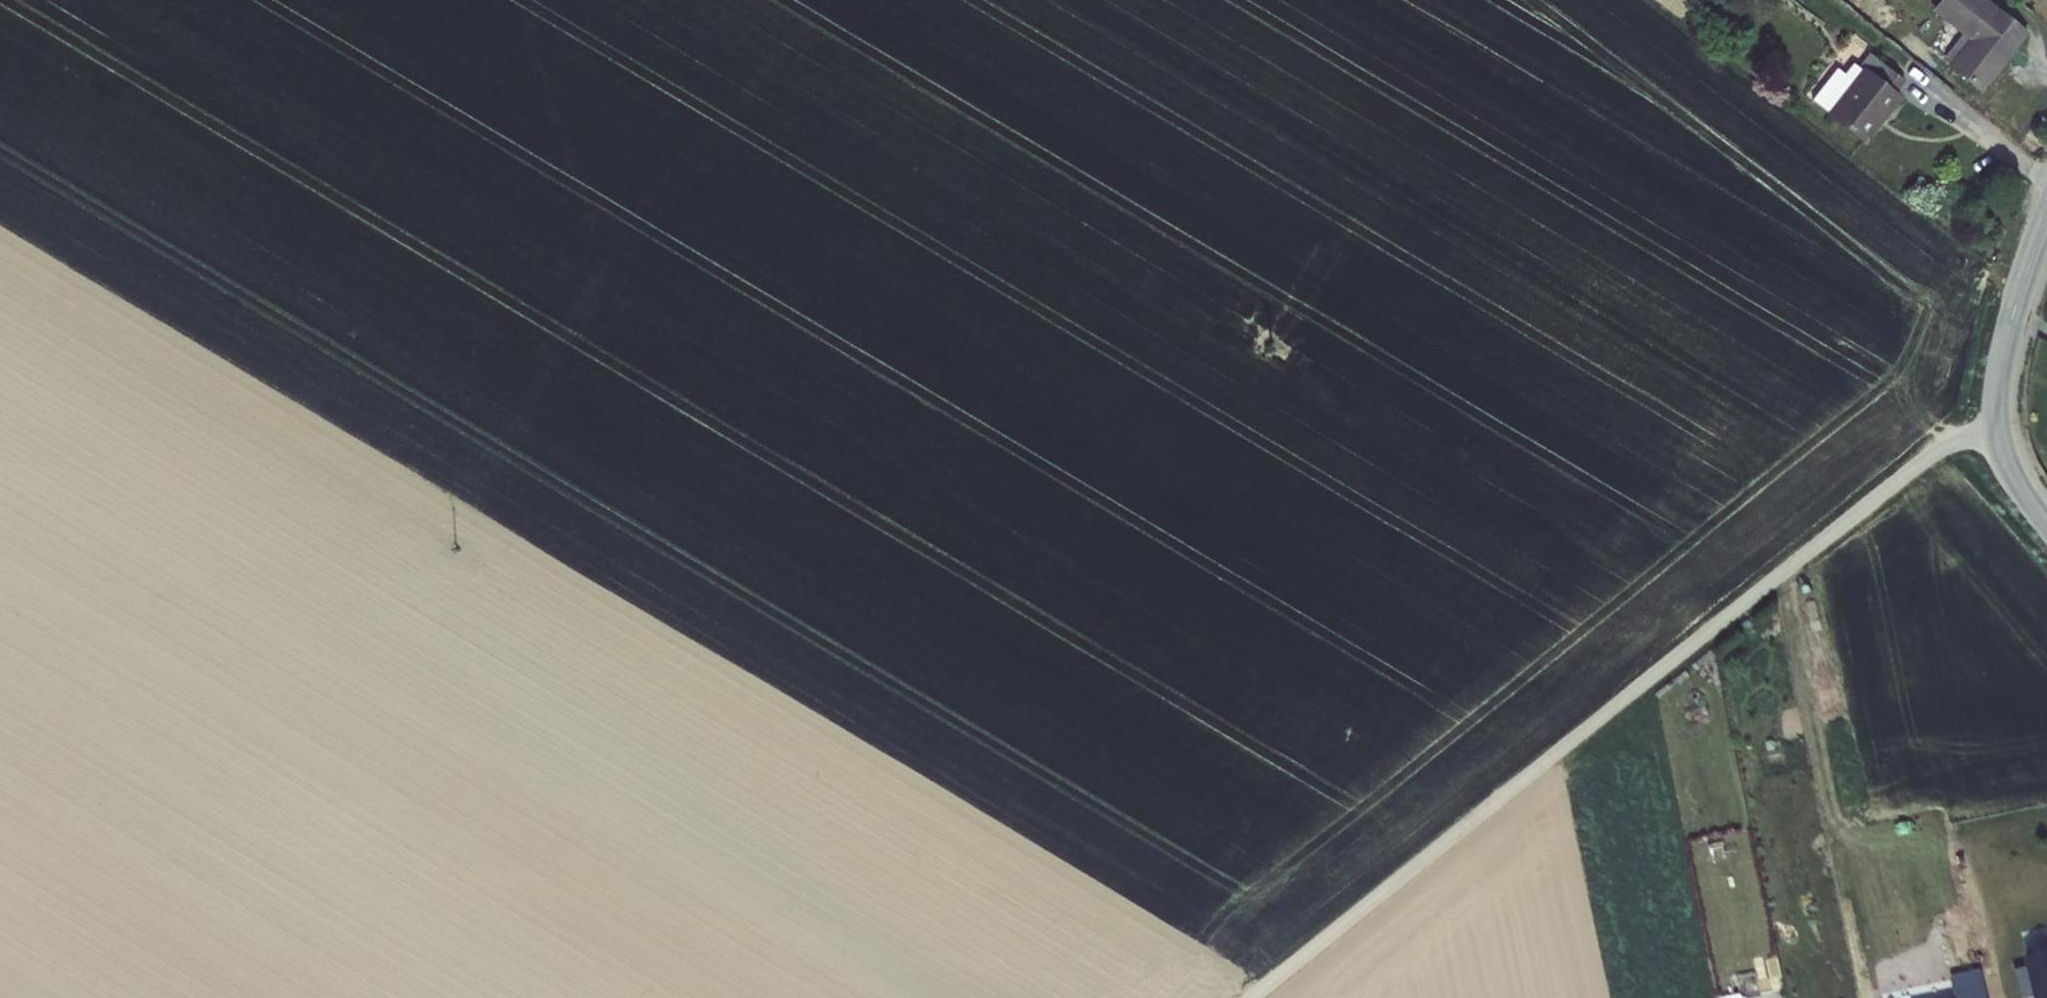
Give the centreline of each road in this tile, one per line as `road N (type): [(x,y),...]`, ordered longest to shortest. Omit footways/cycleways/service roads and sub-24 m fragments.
road 1 (track): [(1253,997),(1955,442),(1995,427)]
road 2 (tertiary): [(2046,525),(2006,466),(1995,427),(1996,384),(2046,215)]

